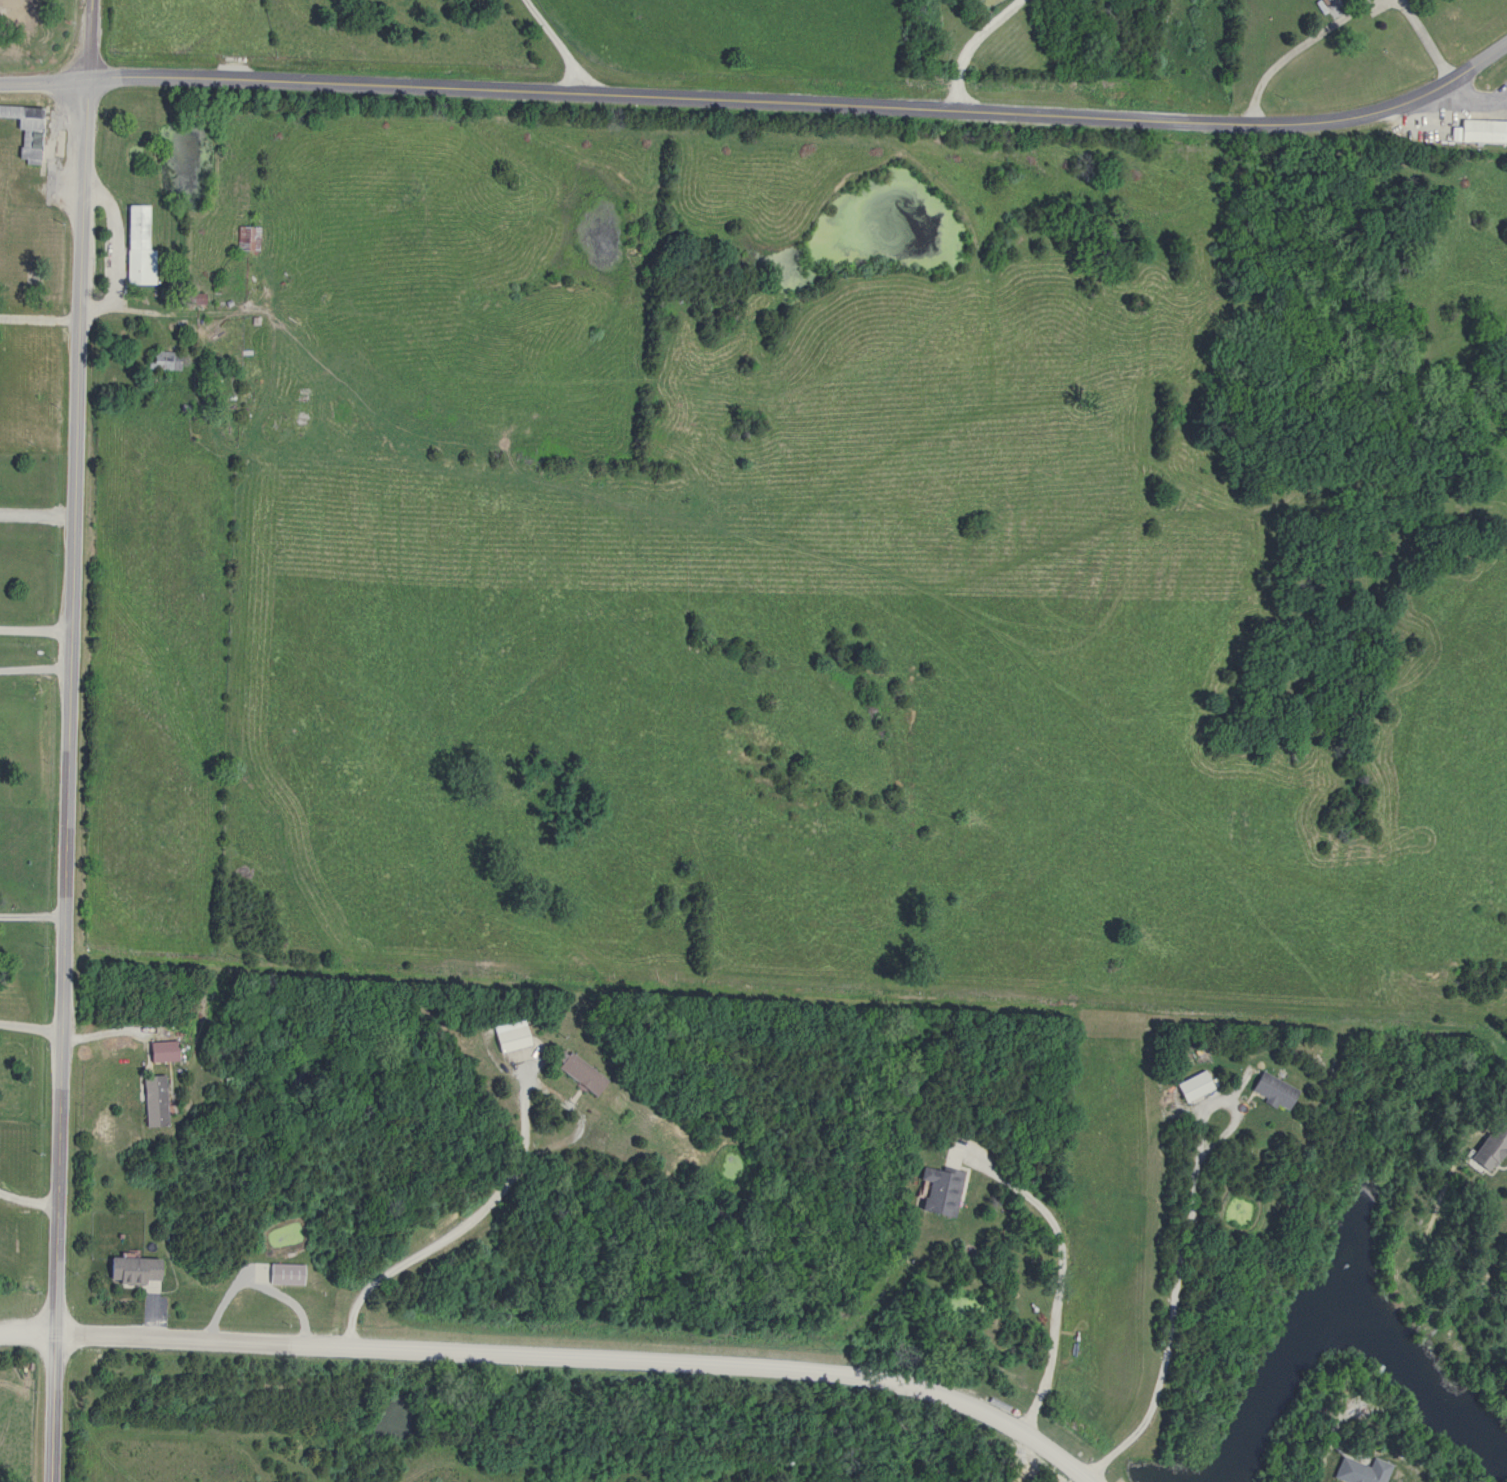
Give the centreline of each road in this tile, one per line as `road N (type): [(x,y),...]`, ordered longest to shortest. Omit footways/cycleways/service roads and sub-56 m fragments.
road 1 (residential): [(84,80),(1318,123),(1368,117),(1457,76),(1506,40)]
road 2 (tertiary): [(48,1481),(84,80)]
road 3 (residential): [(51,1334),(838,1371),(953,1401),(1017,1430),(1084,1481)]

